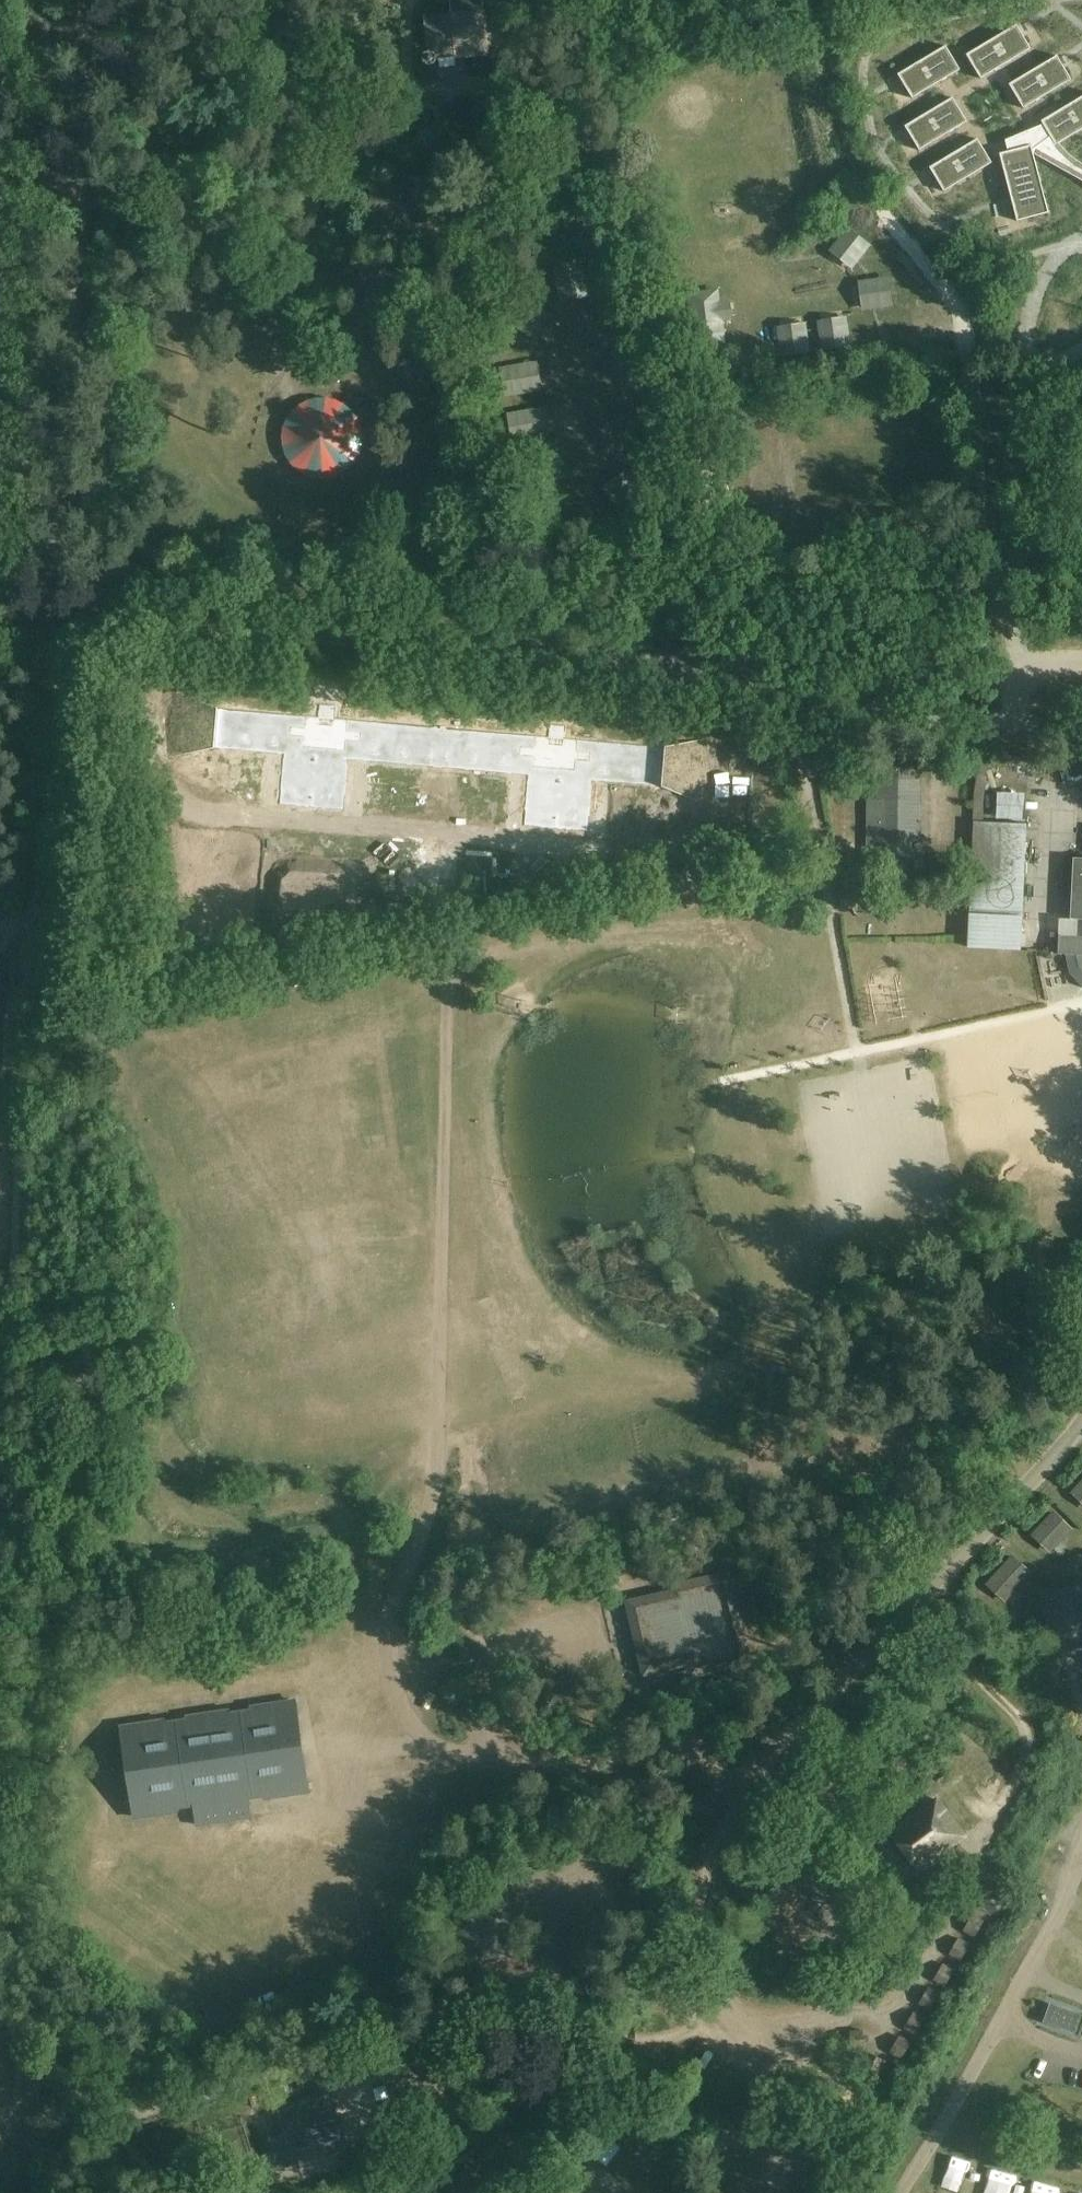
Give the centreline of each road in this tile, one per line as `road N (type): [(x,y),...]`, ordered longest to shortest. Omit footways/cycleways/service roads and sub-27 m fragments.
road 1 (track): [(0,6),(91,43),(285,89),(309,203),(309,281),(282,290),(256,319),(220,374),(205,429),(234,493),(262,517),(340,517),(372,483),(383,383),(360,327),(325,296)]
road 2 (unclassified): [(26,606),(700,665),(1081,743)]
road 3 (track): [(94,0),(55,568),(60,605)]
road 4 (unclassified): [(1081,1420),(931,1593),(756,1774)]
road 5 (track): [(756,1774),(686,1745),(589,1770),(485,1766),(372,1745),(311,1748)]
road 6 (track): [(451,972),(439,1427)]
road 7 (track): [(1021,593),(1019,300),(961,233),(899,239)]
road 8 (track): [(1081,595),(753,581),(720,670)]
road 9 (track): [(711,1979),(682,2037),(597,2067),(556,2099),(510,2110),(390,2094)]
road 10 (track): [(427,1750),(397,1705),(394,1599),(438,1484),(439,1427)]
road 11 (track): [(711,1979),(772,2018),(891,2007),(969,1898)]
road 12 (track): [(109,618),(97,780),(106,866)]
road 13 (track): [(756,1774),(617,1850),(570,1915)]
road 14 (track): [(285,89),(339,96),(512,78)]
road 15 (track): [(334,0),(353,20),(364,66),(309,203)]
road 16 (track): [(756,1774),(724,1827),(698,1897),(711,1979)]
road 17 (track): [(582,1634),(514,1646),(490,1682),(485,1766)]
road 18 (track): [(360,327),(466,315),(498,345)]
road 19 (track): [(791,806),(813,802),(793,683)]
road 20 (track): [(772,2018),(782,2044),(874,2102)]

